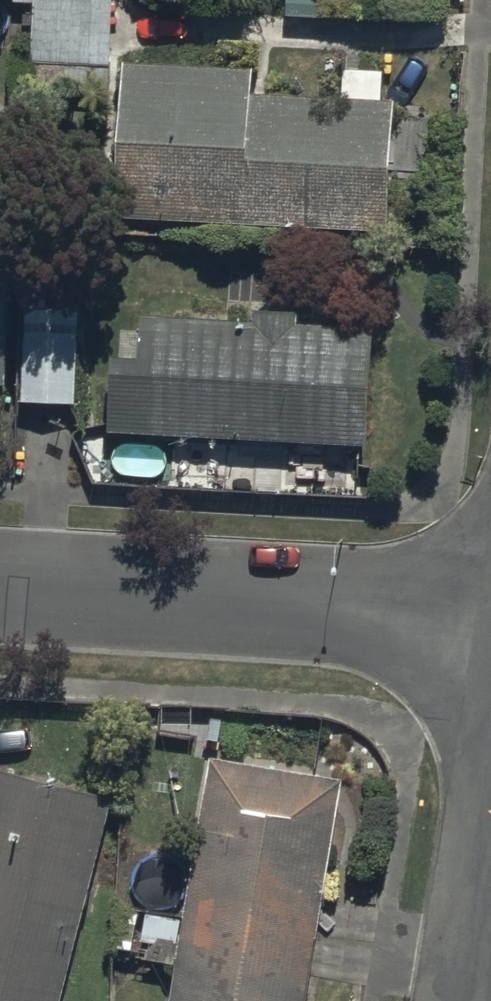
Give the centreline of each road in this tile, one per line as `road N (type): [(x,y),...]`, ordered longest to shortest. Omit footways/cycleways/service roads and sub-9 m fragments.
road 1 (residential): [(490,611),(0,586)]

